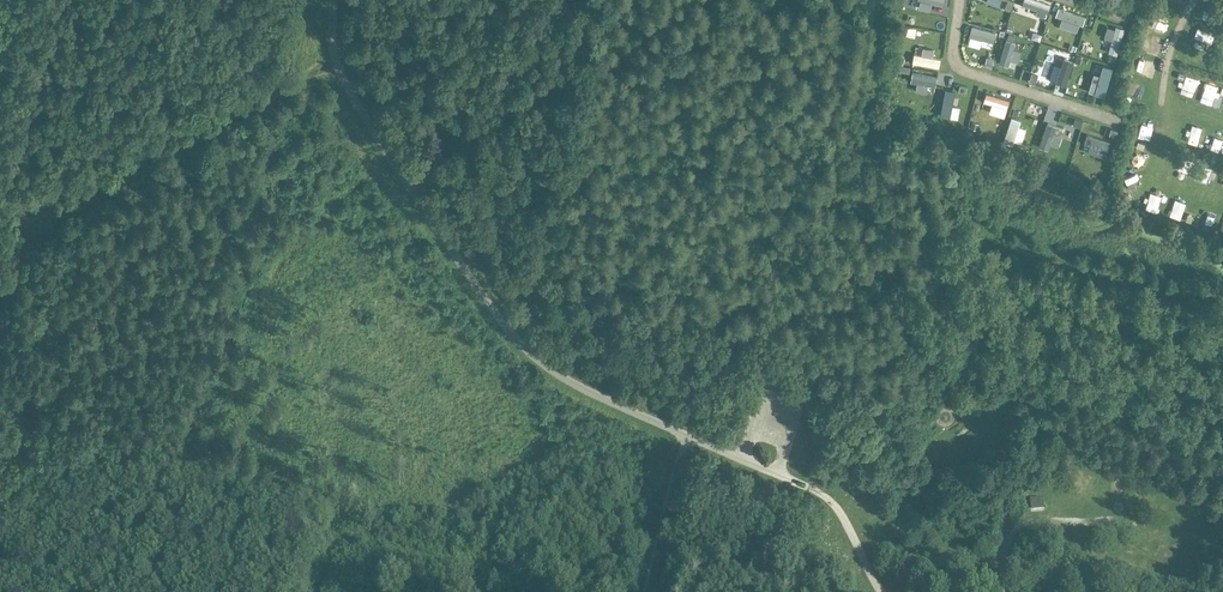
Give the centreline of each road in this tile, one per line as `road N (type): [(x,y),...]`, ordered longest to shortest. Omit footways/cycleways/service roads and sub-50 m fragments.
road 1 (unclassified): [(811,493),(529,362),(478,295),(333,60),(336,0)]
road 2 (track): [(0,321),(21,254),(67,214),(333,60)]
road 3 (track): [(1007,591),(1008,545),(1032,527),(1175,535)]
road 4 (track): [(1163,106),(1162,180),(1222,200)]
road 5 (track): [(811,493),(838,510),(881,591)]

